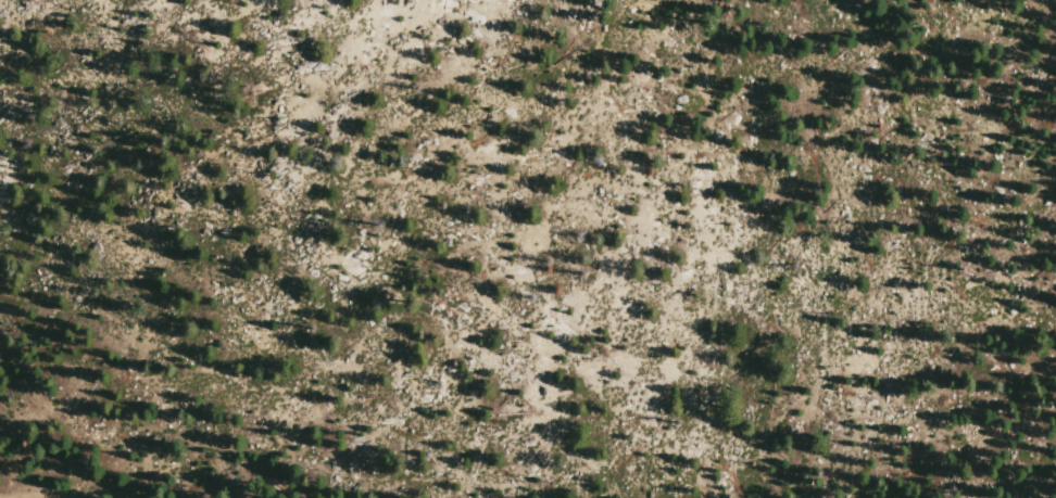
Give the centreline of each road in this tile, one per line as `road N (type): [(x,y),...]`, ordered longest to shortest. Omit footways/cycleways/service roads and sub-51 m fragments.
road 1 (track): [(1055,409),(1002,422),(944,497)]

